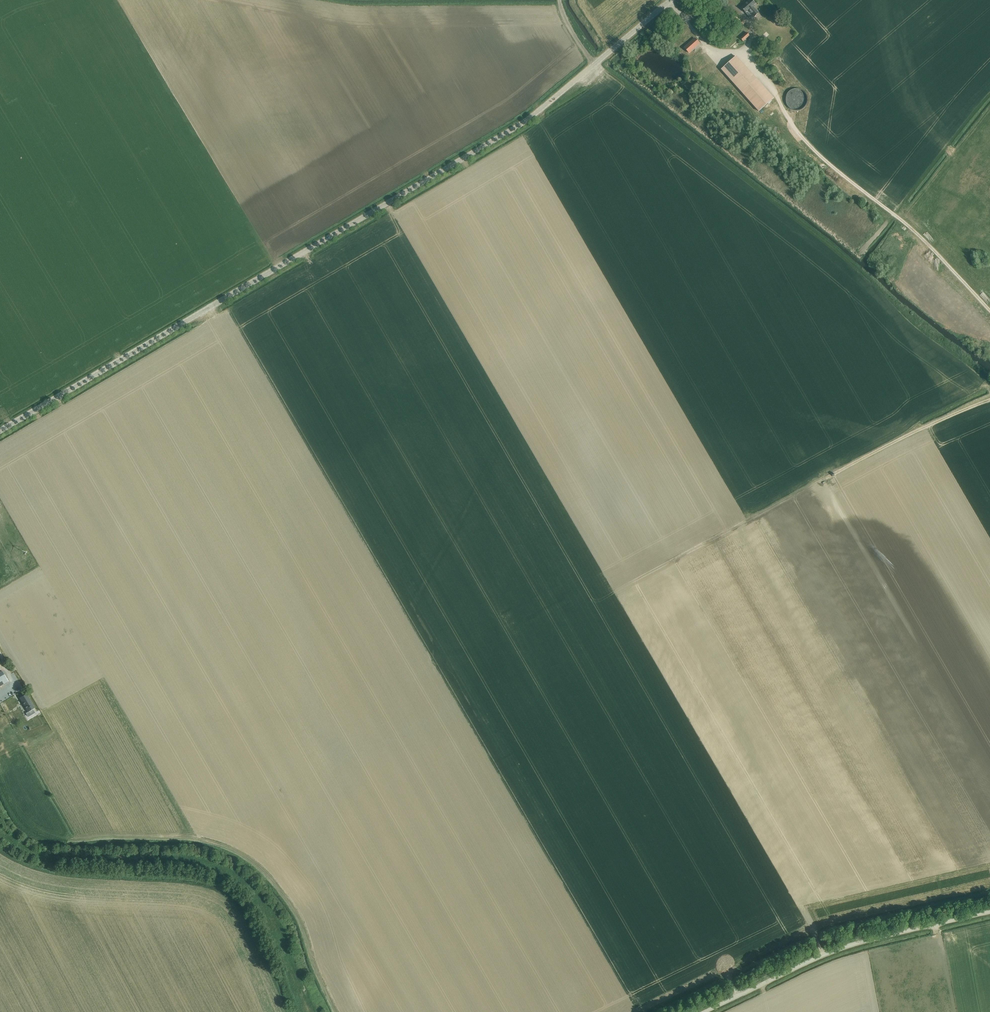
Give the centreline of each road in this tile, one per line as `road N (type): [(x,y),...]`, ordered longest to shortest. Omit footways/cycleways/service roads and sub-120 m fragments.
road 1 (unclassified): [(0,431),(527,121),(671,0)]
road 2 (unclassified): [(705,1011),(828,953),(989,912)]
road 3 (track): [(989,311),(922,238),(816,152),(783,110)]
road 4 (track): [(832,475),(989,400)]

